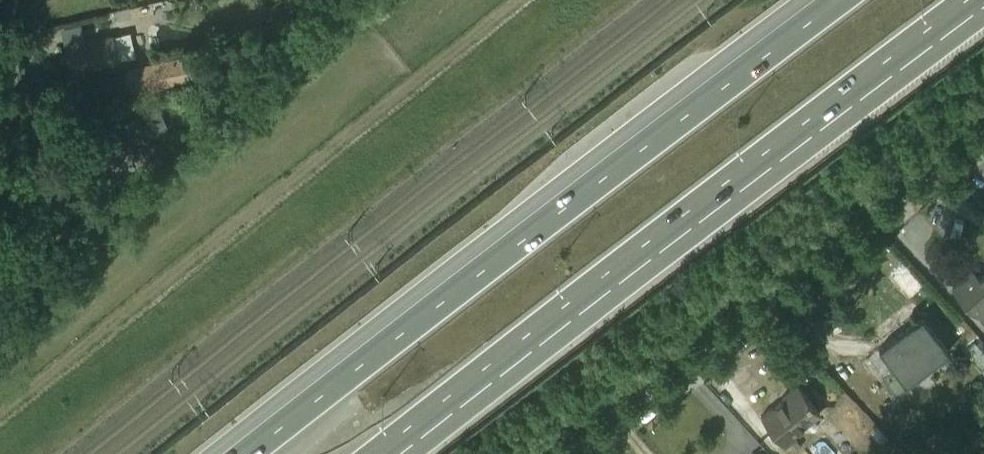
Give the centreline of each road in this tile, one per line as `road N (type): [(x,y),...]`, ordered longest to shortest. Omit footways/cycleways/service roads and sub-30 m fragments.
road 1 (motorway): [(381,453),(975,0)]
road 2 (motorway): [(839,0),(252,453)]
road 3 (residential): [(983,132),(567,453)]
road 4 (unclassified): [(37,267),(0,100)]

